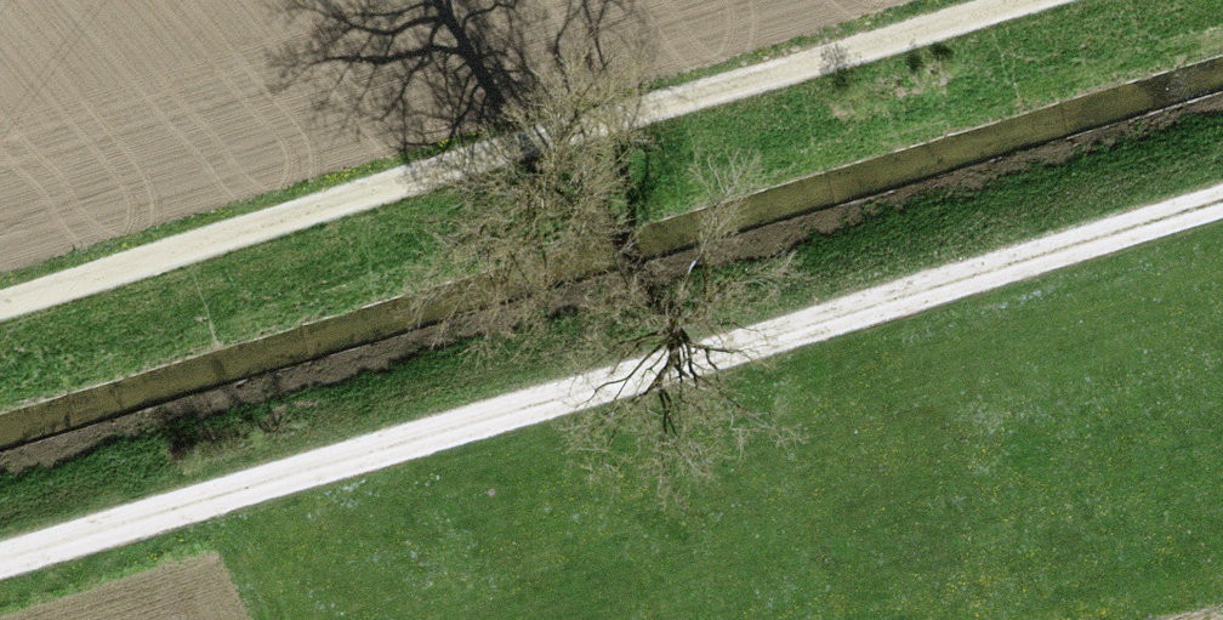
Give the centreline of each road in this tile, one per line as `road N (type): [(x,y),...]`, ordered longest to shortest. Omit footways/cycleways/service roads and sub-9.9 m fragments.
road 1 (track): [(1222,208),(0,568)]
road 2 (track): [(0,302),(1013,0)]

